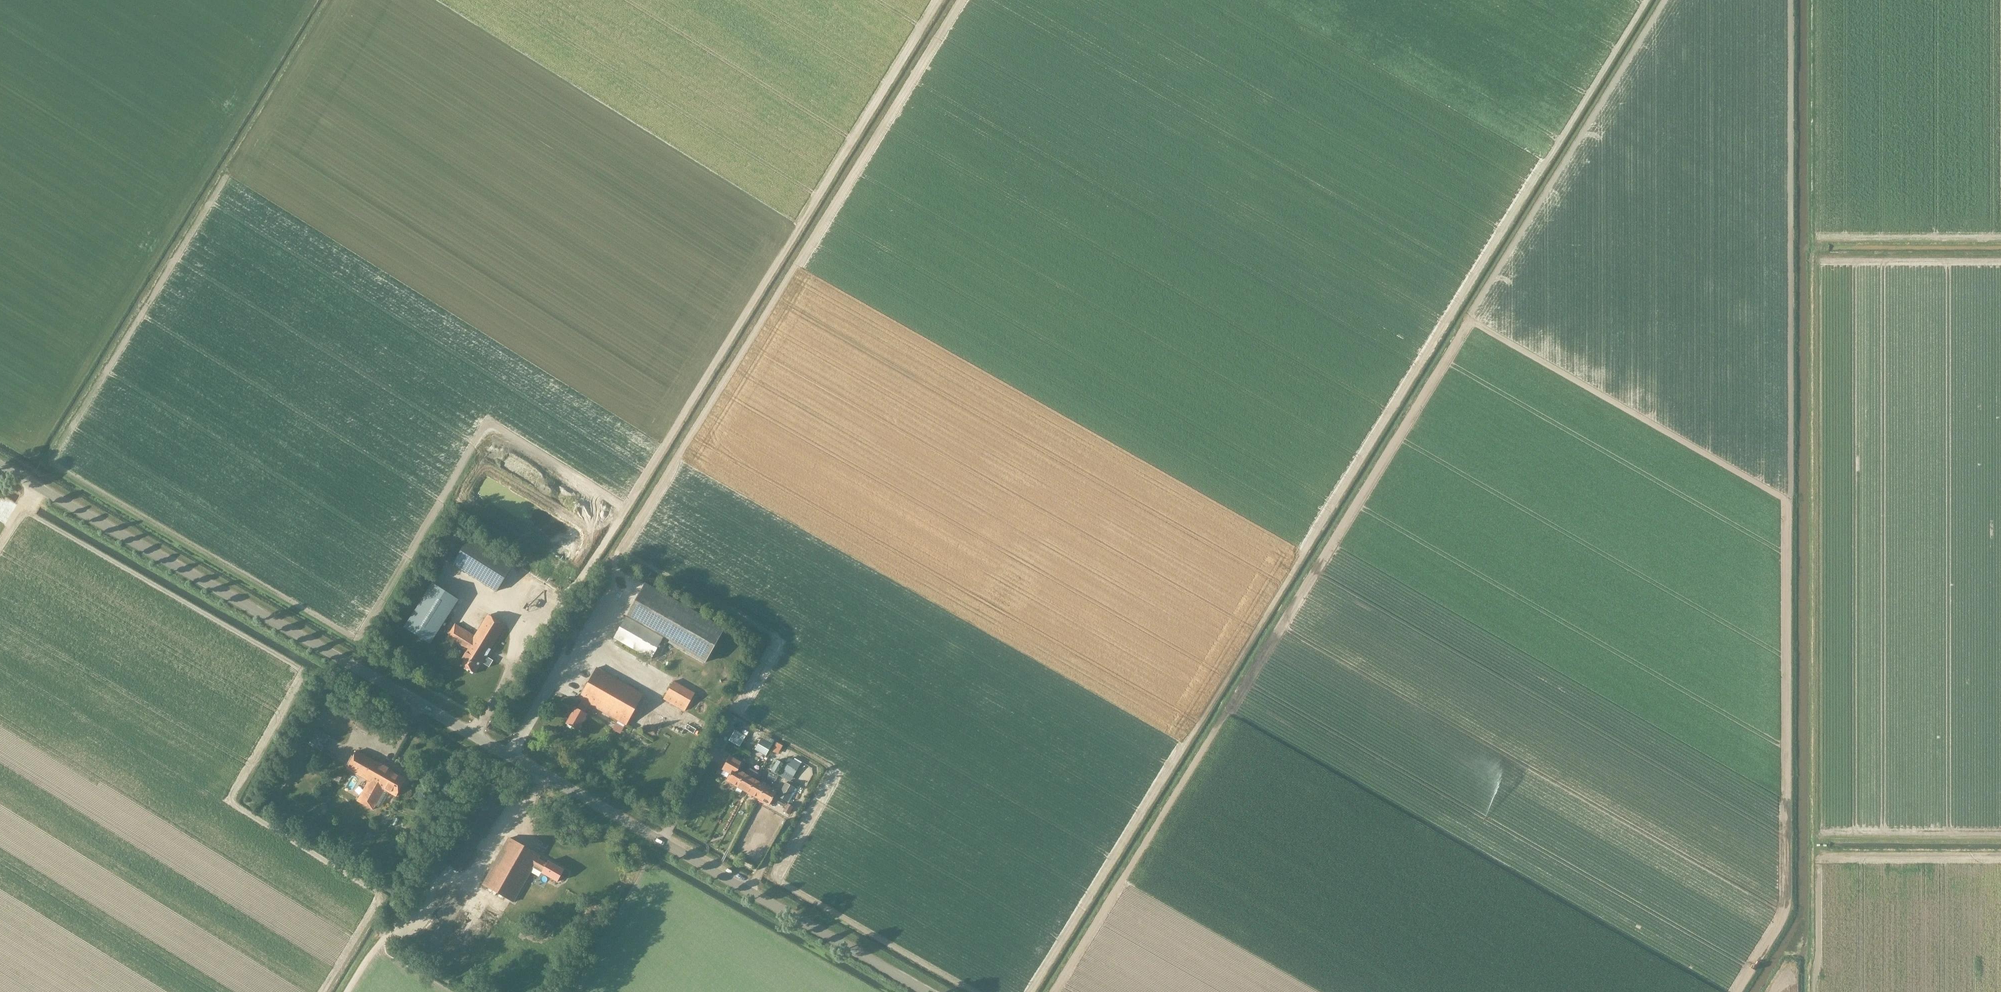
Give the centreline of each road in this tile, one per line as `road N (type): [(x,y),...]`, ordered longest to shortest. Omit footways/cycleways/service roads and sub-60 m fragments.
road 1 (unclassified): [(927,991),(0,466)]

